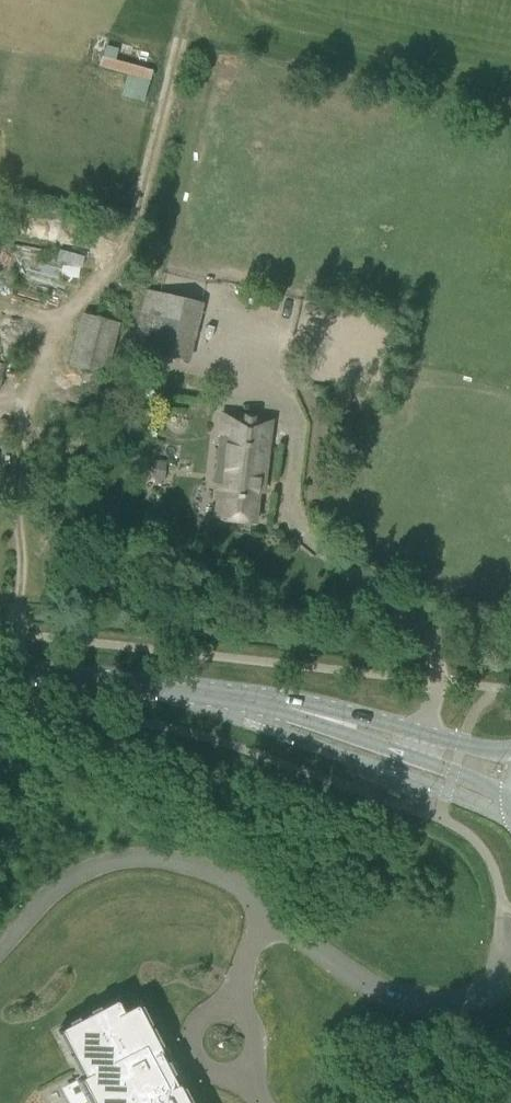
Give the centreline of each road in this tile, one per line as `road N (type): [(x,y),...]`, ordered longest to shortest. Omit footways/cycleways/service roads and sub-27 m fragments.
road 1 (residential): [(0,948),(51,891),(83,871),(147,857),(222,878),(406,1001),(460,1000),(510,975)]
road 2 (secondary): [(270,710),(190,691),(0,669)]
road 3 (track): [(190,0),(133,237),(117,251)]
road 4 (secondary): [(270,710),(510,795)]
road 5 (secondary): [(510,758),(363,718),(270,710)]

